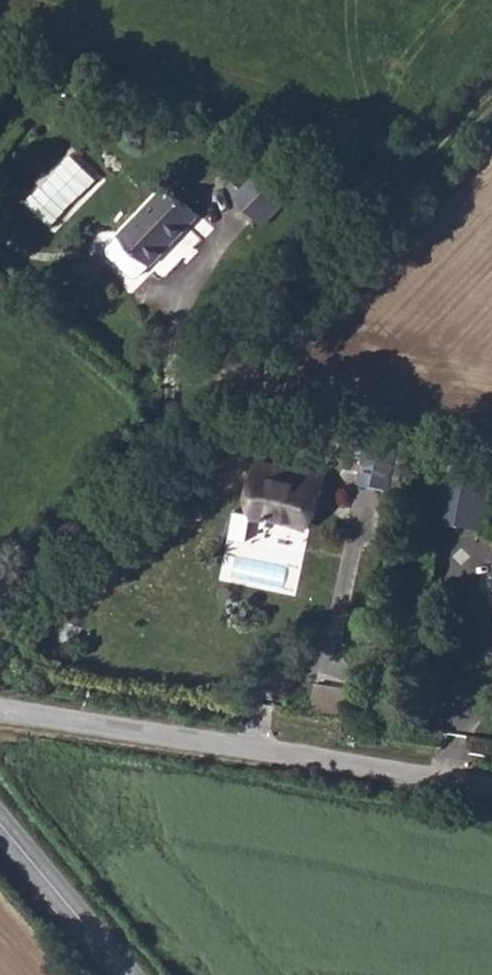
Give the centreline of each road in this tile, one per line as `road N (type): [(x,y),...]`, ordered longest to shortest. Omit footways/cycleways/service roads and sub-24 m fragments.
road 1 (track): [(0,612),(491,90)]
road 2 (unclassified): [(0,708),(491,788)]
road 3 (secondary): [(0,823),(127,974)]

